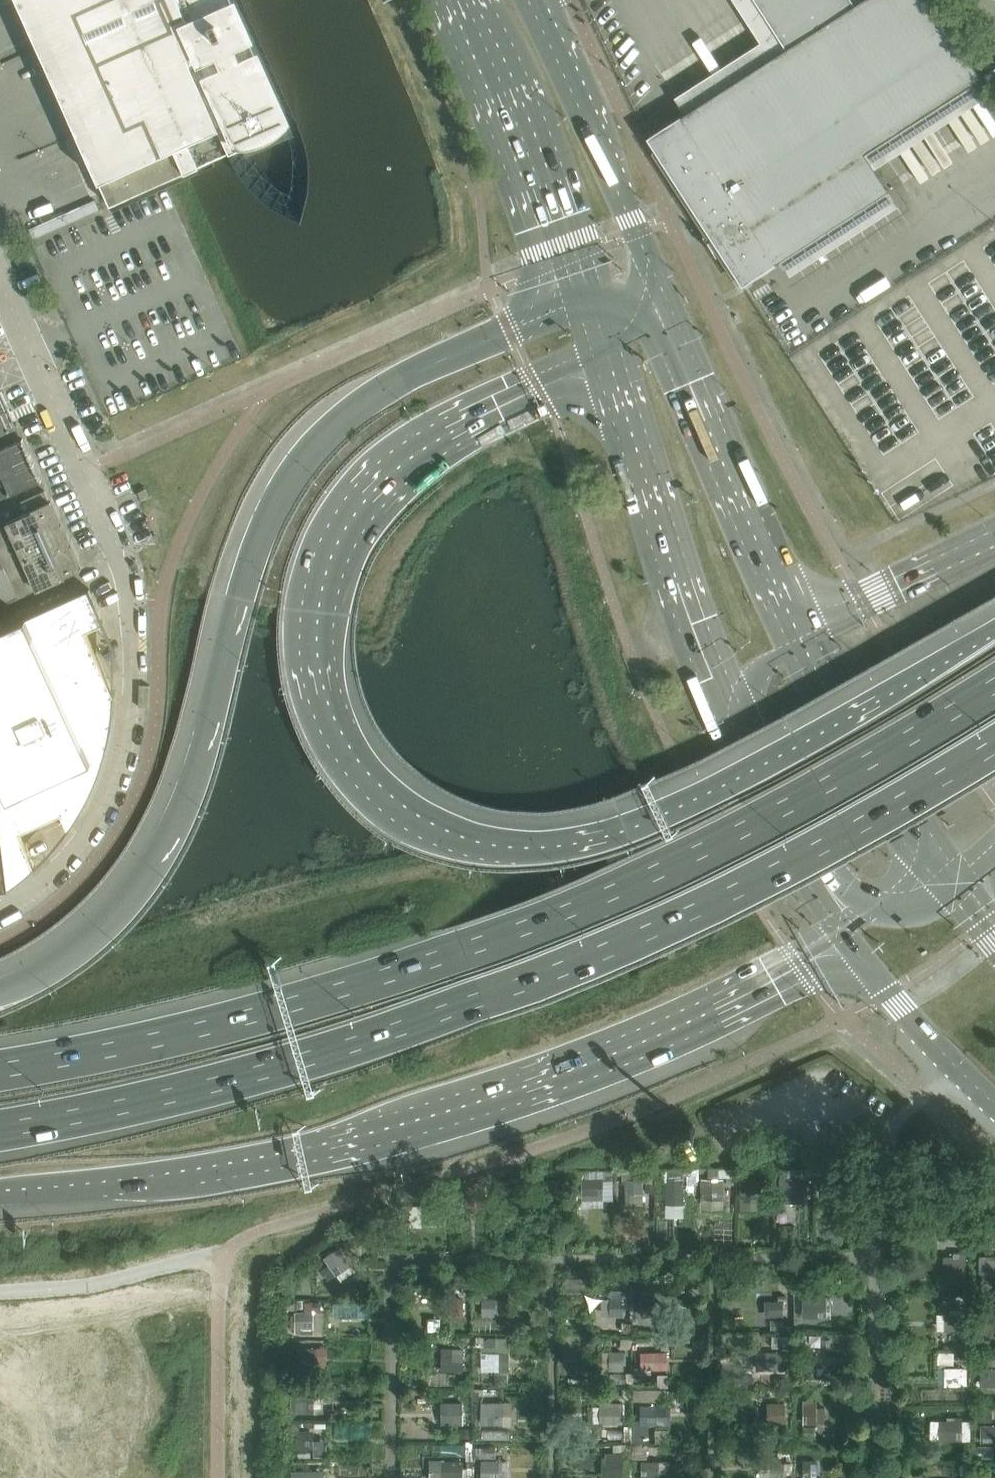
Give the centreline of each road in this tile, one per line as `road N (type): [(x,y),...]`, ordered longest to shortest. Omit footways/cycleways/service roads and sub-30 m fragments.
road 1 (motorway): [(994,631),(687,803),(594,841),(499,845),(421,817),(361,757),(337,719),(321,641),(333,564),(356,521),(427,452),(604,356)]
road 2 (motorway): [(0,1135),(198,1093),(483,1000),(777,869),(994,743)]
road 3 (motorway): [(994,684),(753,824),(464,952),(188,1035),(0,1072)]
road 4 (motorway): [(584,300),(397,384),(336,430),(298,473),(264,534),(183,815),(113,922),(54,965),(0,990)]
road 5 (motorway): [(0,1194),(240,1171),(400,1132),(580,1073),(778,986),(841,944)]
road 6 (secondary): [(815,637),(667,299)]
road 7 (secondary): [(604,356),(717,696)]
road 8 (secondary): [(667,299),(529,0)]
road 9 (secondary): [(463,0),(584,300)]
road 10 (unclassified): [(135,640),(123,768),(96,822),(58,867),(0,908)]
road 11 (secondary): [(717,696),(759,794),(841,944)]
road 12 (secondary): [(961,873),(815,637)]
road 13 (secondary): [(841,944),(950,1067),(994,1105)]
road 14 (unclassified): [(0,284),(85,474)]
road 15 (tertiary): [(994,548),(815,637)]
road 16 (unclassified): [(135,640),(123,558),(85,474)]
road 17 (motorway): [(841,944),(961,873)]

